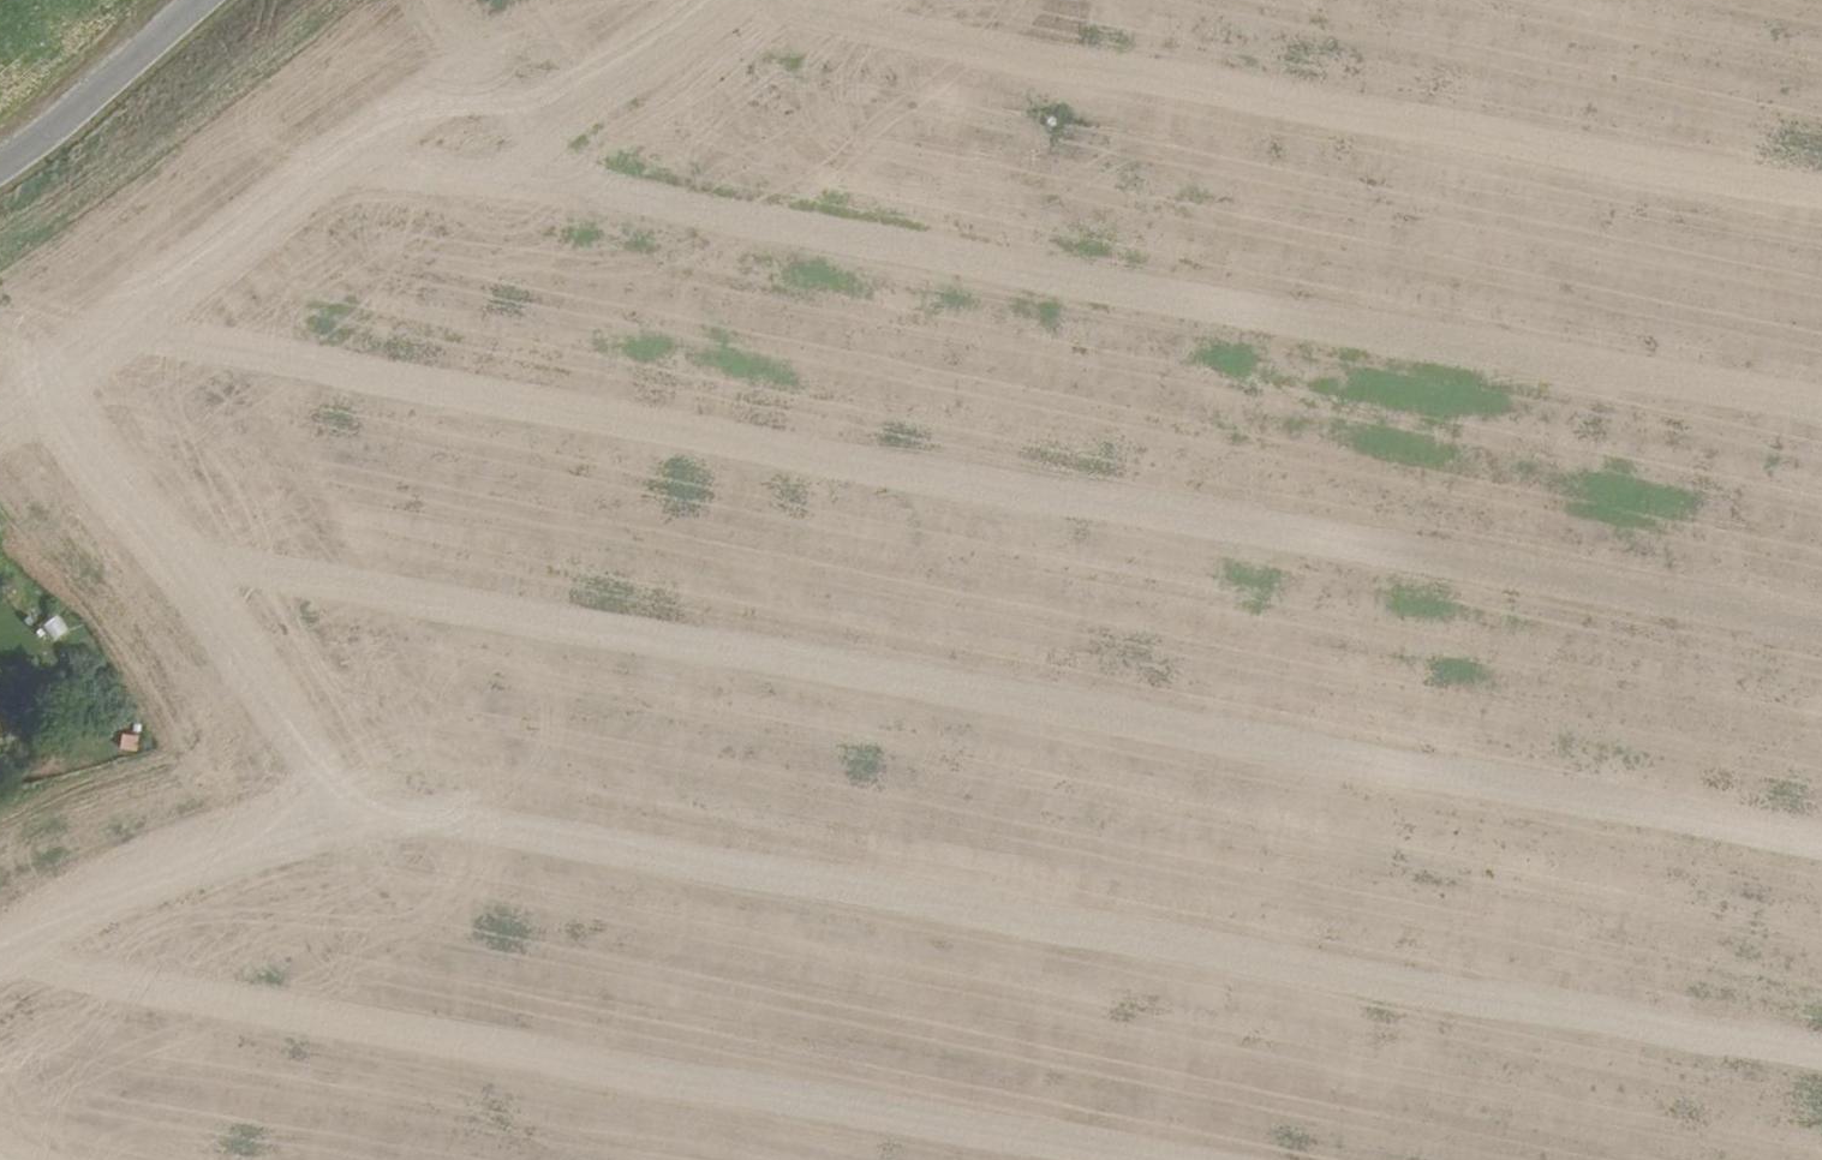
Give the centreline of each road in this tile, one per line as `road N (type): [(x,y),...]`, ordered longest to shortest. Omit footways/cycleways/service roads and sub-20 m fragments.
road 1 (residential): [(0,169),(202,0)]

